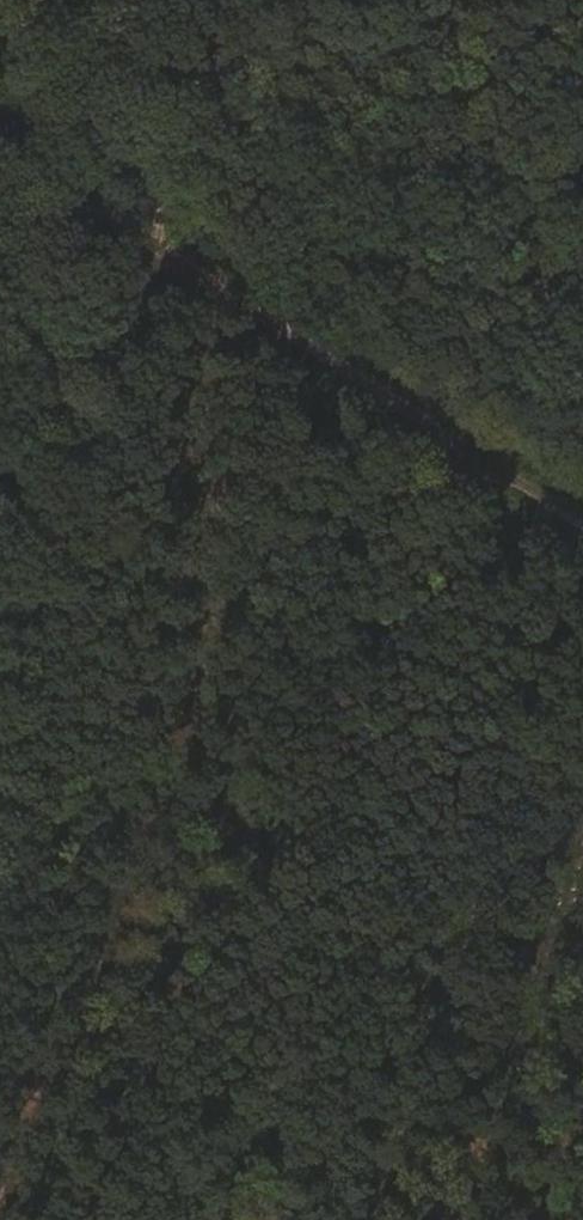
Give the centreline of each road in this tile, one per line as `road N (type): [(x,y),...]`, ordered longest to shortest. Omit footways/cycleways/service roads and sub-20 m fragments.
road 1 (track): [(582,528),(137,231)]
road 2 (track): [(0,653),(137,231)]
road 3 (track): [(137,231),(219,0)]
road 4 (track): [(0,138),(137,231)]

